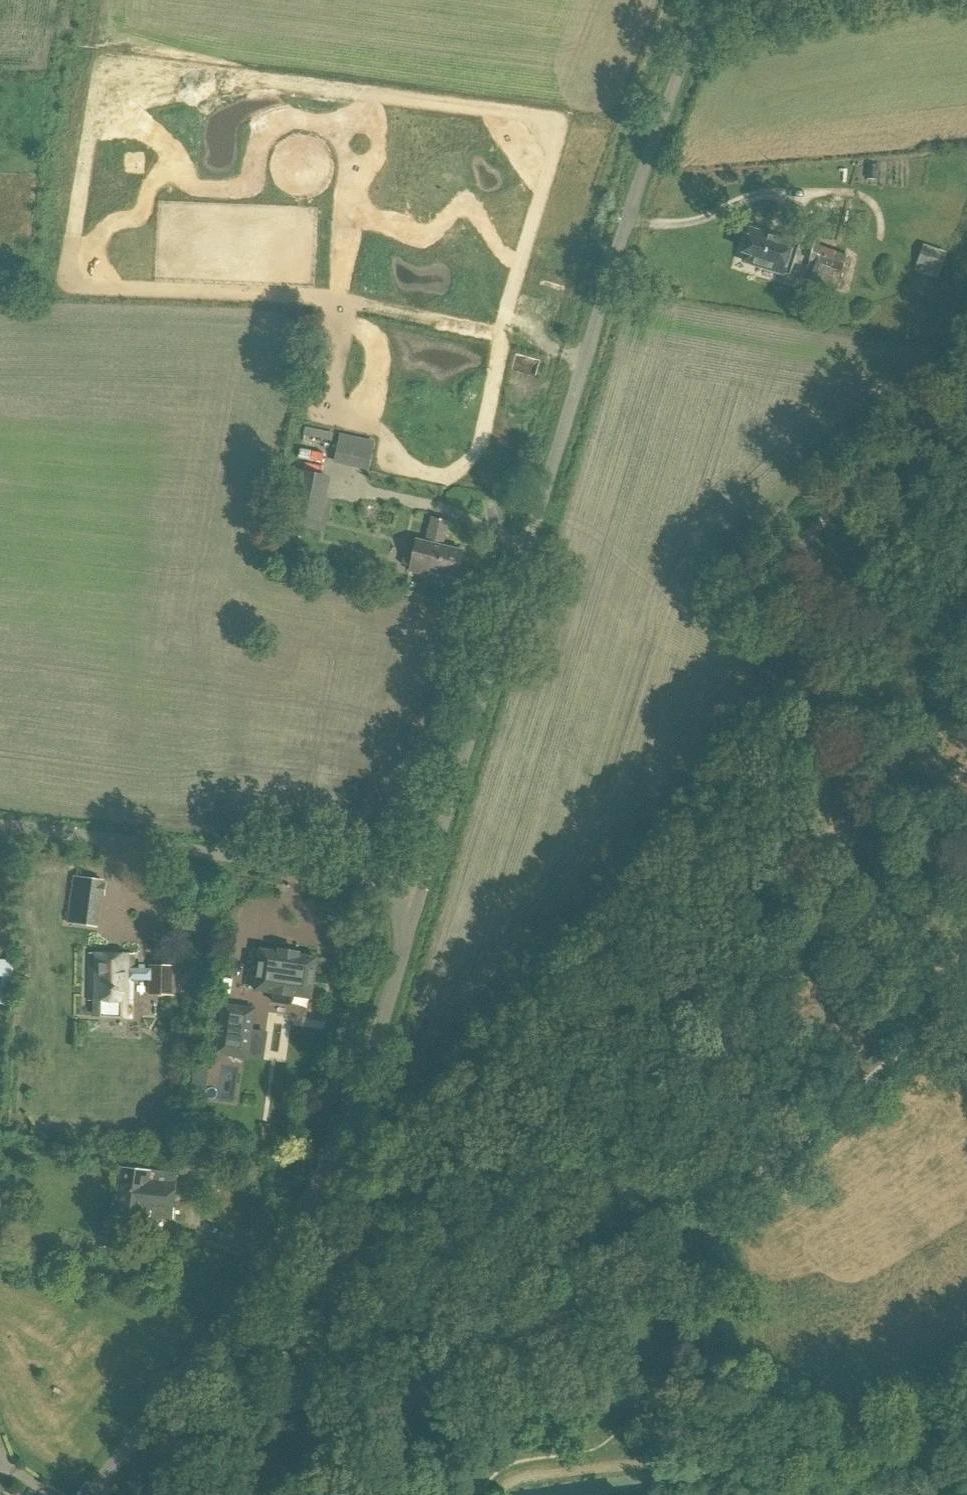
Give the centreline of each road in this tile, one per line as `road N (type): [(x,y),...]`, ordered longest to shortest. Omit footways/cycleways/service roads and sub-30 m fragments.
road 1 (unclassified): [(422,887),(720,0)]
road 2 (unclassified): [(112,1494),(333,1158),(422,887)]
road 3 (unclassified): [(422,887),(0,823)]

